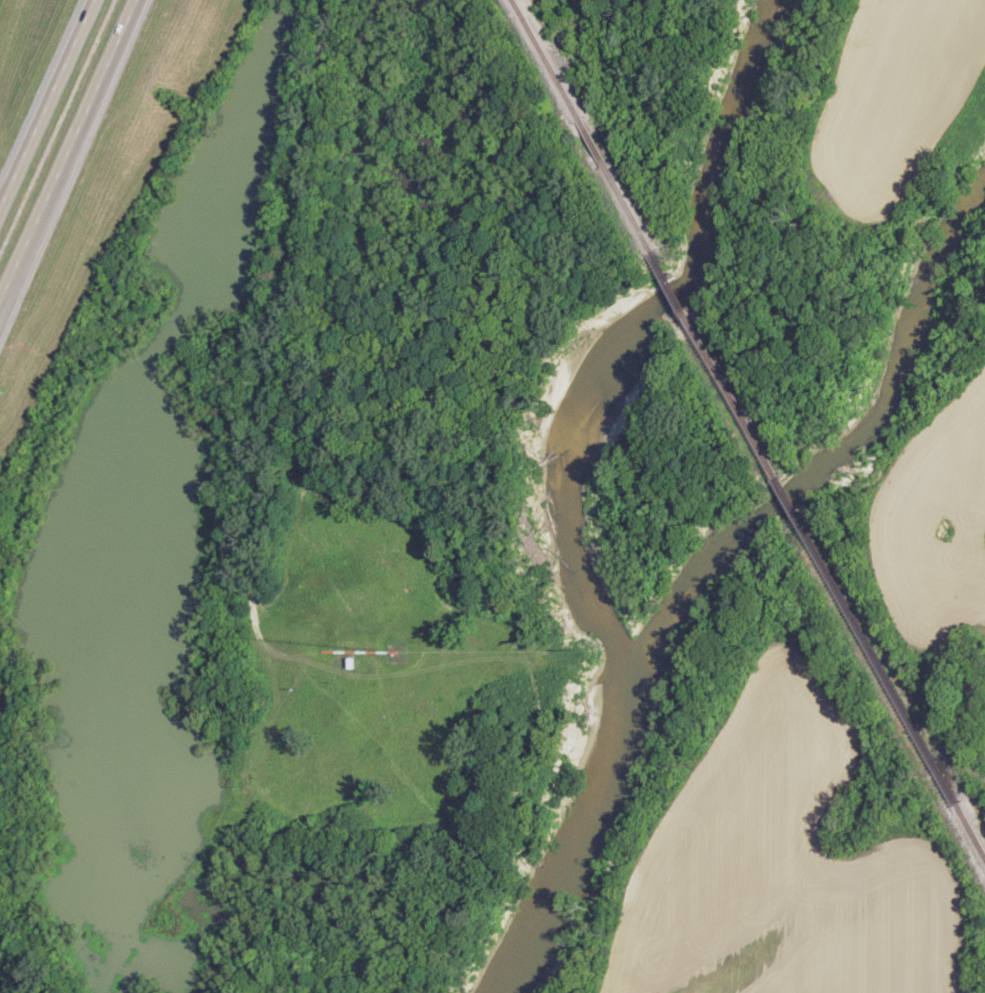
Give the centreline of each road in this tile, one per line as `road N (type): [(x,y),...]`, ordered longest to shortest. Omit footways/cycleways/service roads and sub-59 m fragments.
road 1 (motorway): [(0,305),(141,0)]
road 2 (motorway): [(99,0),(0,215)]

